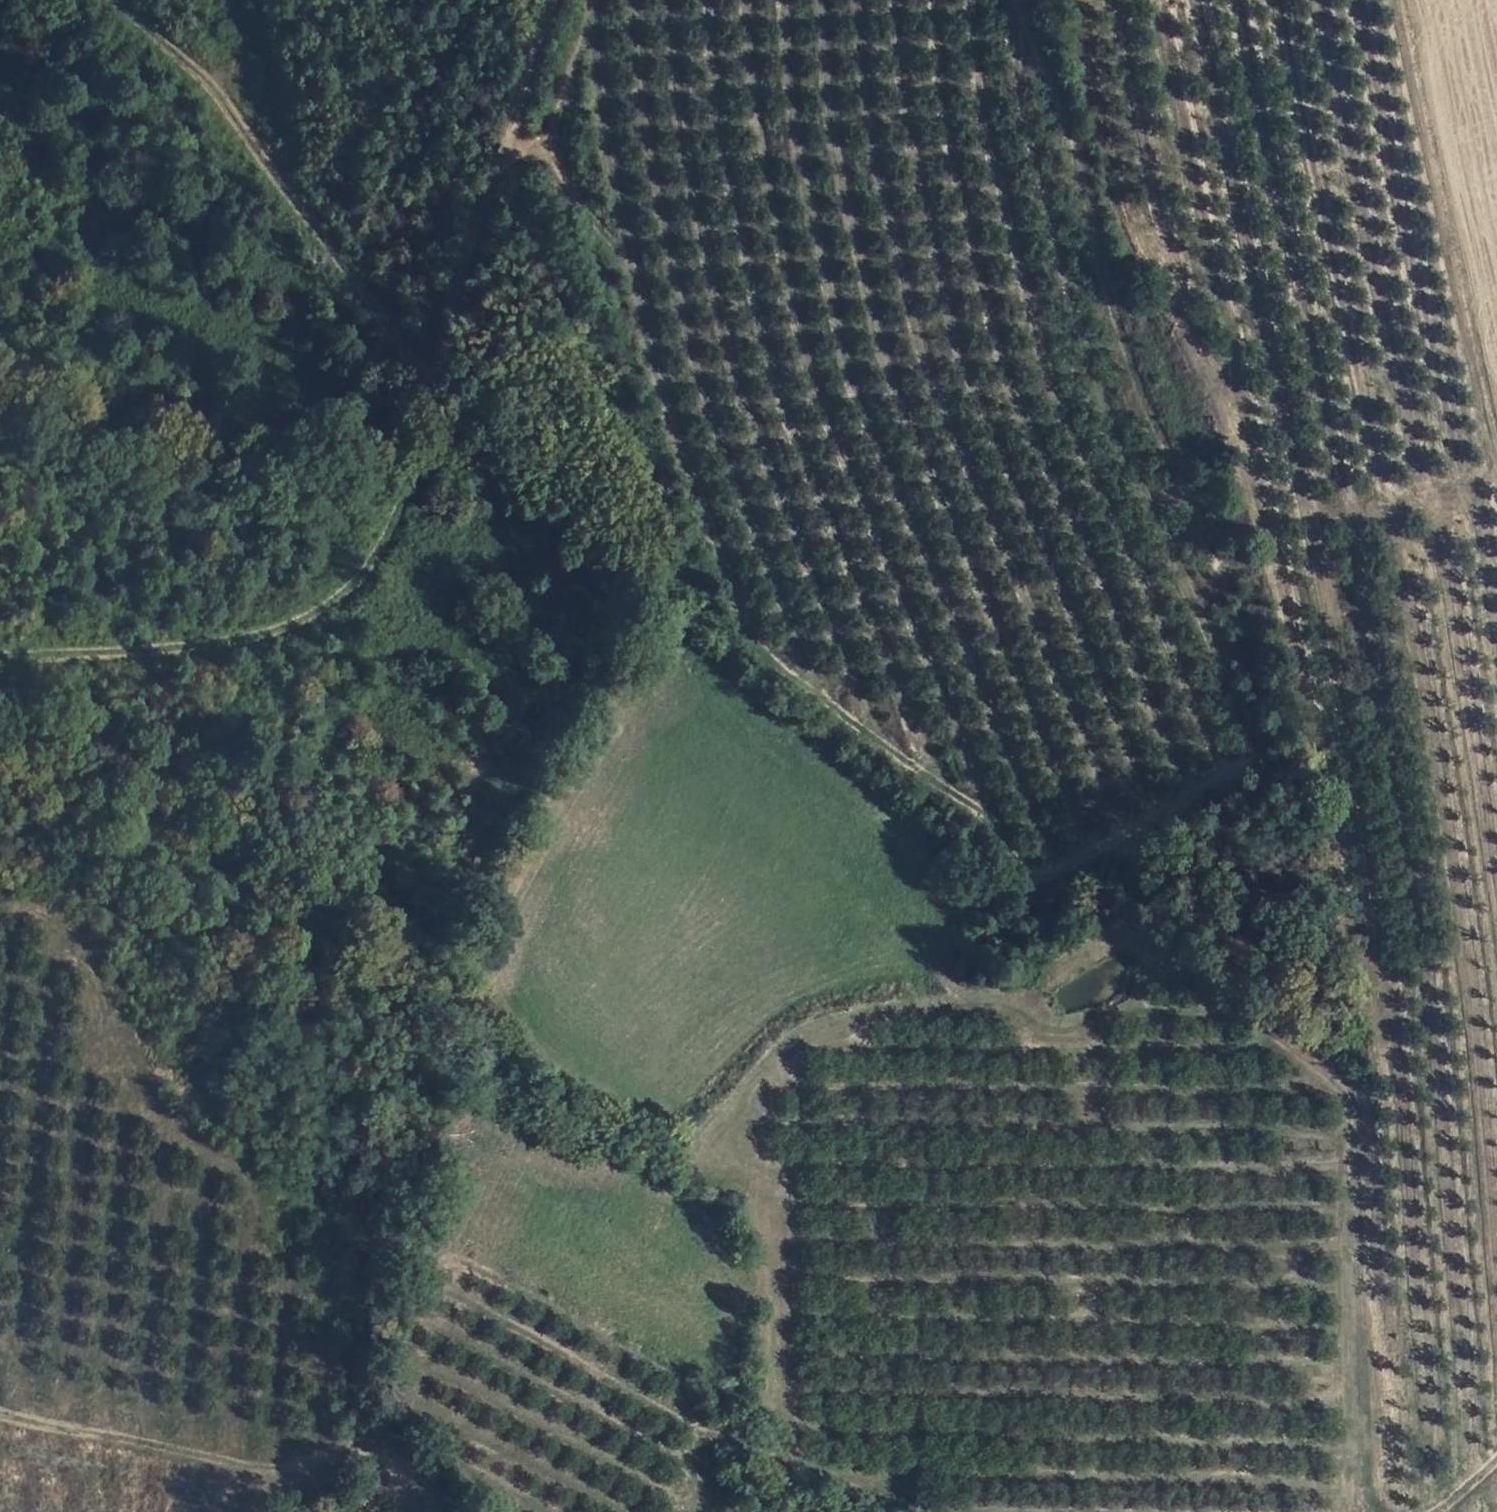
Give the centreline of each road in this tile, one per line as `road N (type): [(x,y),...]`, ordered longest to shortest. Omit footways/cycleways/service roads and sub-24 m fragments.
road 1 (track): [(554,0),(415,407),(389,452),(303,476),(210,468),(0,399)]
road 2 (track): [(415,407),(412,472),(389,543),(344,603),(276,639),(121,654),(0,650)]
road 3 (track): [(108,0),(199,76),(422,387)]

